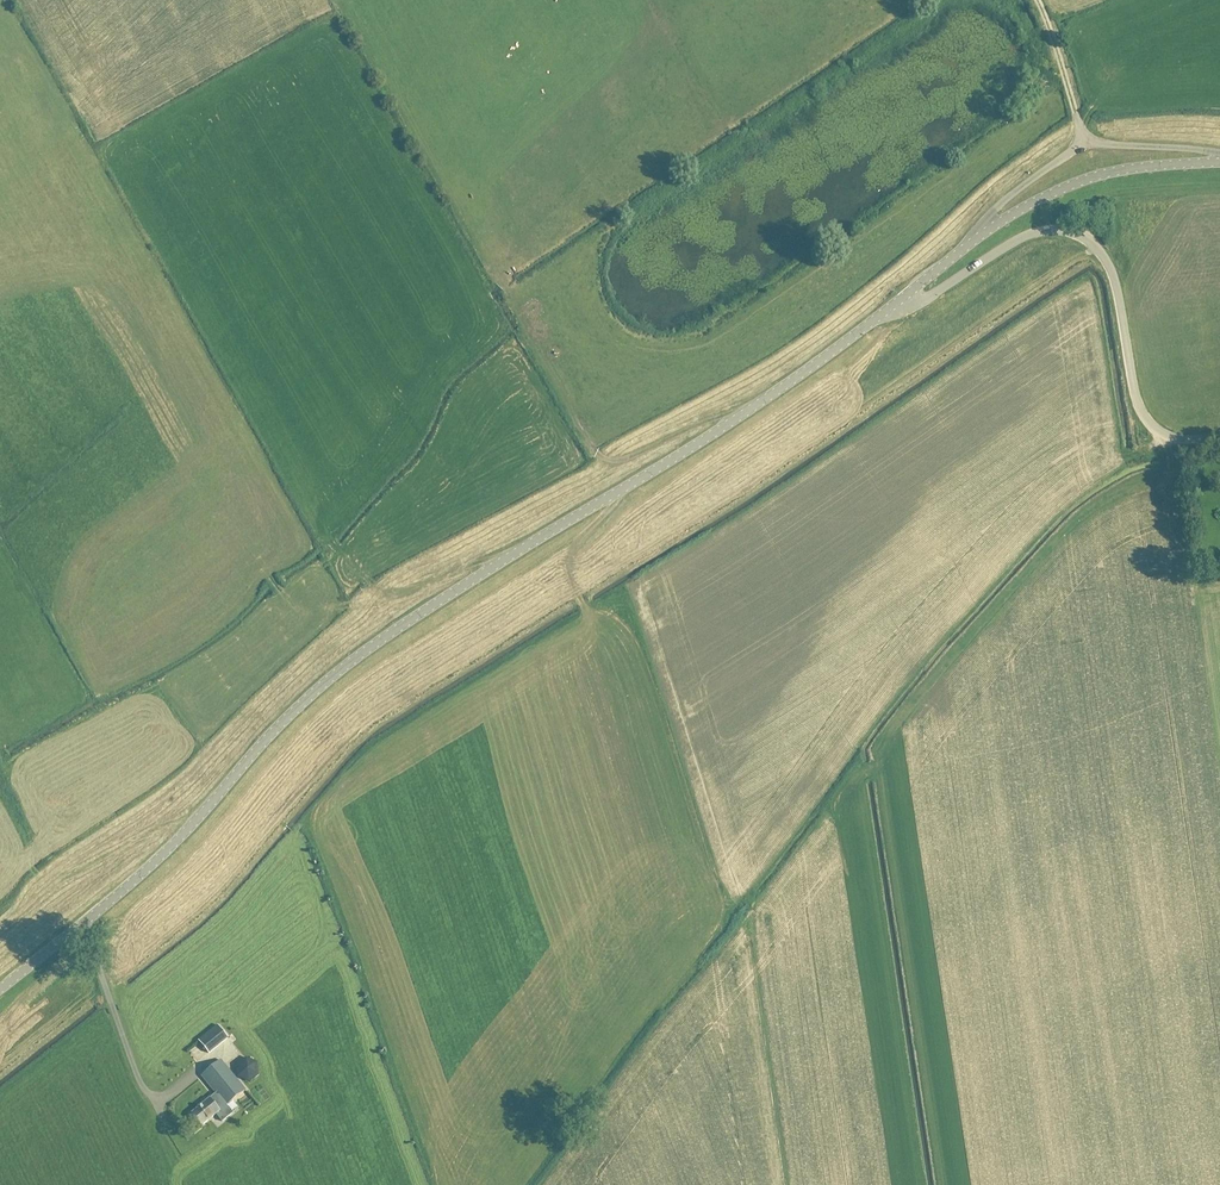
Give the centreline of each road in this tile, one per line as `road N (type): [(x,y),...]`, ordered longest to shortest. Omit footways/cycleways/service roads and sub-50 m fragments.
road 1 (tertiary): [(0,987),(151,863),(339,669),(712,432),(890,306)]
road 2 (tertiary): [(1219,437),(1171,436),(1145,416),(1110,271),(1074,233),(1026,235),(924,298),(890,306)]
road 3 (unclassified): [(1219,154),(1084,144),(1000,202),(982,233)]
road 4 (tertiary): [(982,233),(1088,177),(1219,161)]

